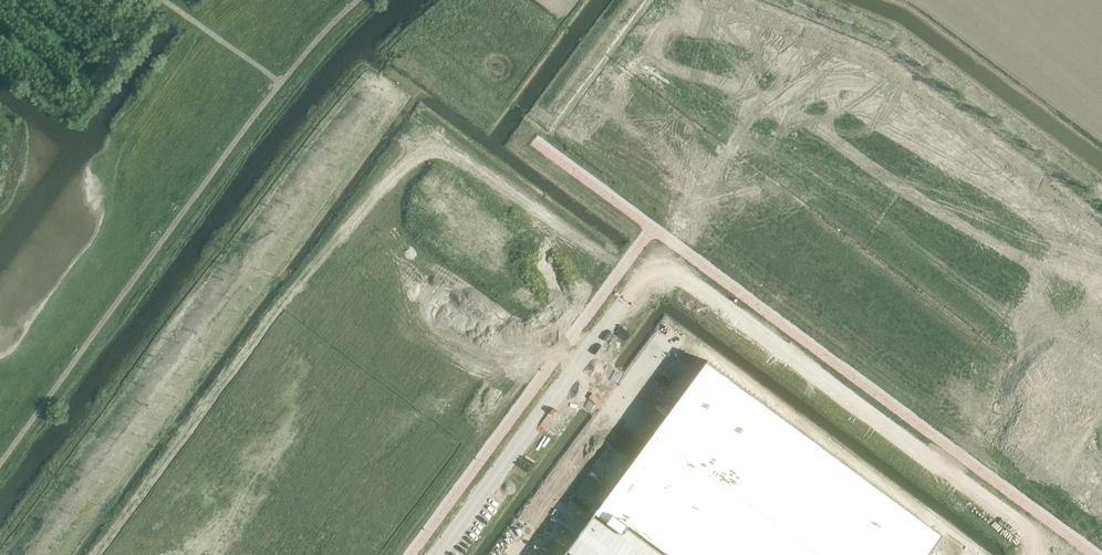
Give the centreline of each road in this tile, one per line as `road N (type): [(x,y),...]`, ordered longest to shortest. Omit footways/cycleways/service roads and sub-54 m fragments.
road 1 (unclassified): [(1037,554),(1026,529),(690,280),(649,274),(628,295)]
road 2 (track): [(0,460),(280,83)]
road 3 (unclassified): [(437,554),(628,295)]

